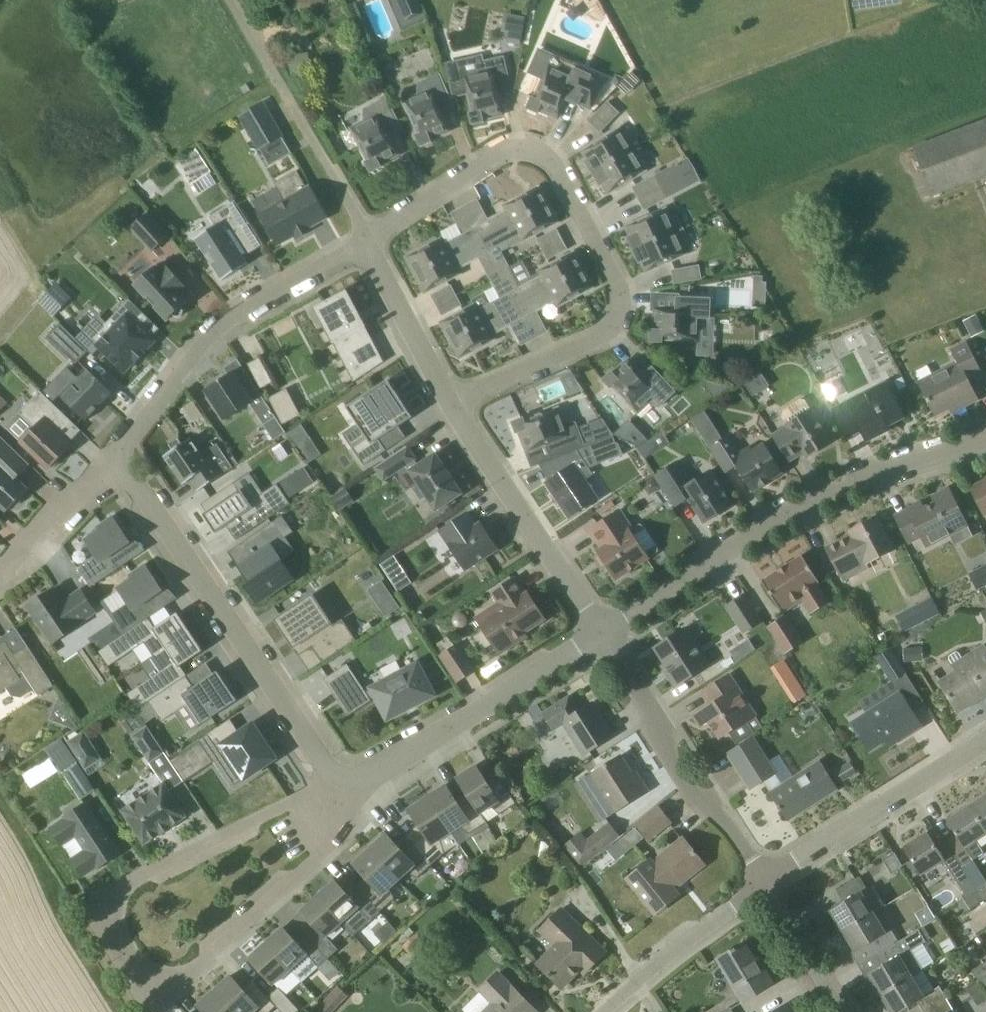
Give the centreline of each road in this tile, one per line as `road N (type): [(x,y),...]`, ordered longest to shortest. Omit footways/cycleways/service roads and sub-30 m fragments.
road 1 (residential): [(335,783),(96,902),(158,999),(338,835),(361,787)]
road 2 (unclassified): [(451,402),(614,328),(626,298),(555,151),(516,145),(365,243)]
road 3 (residential): [(602,633),(769,526),(870,477),(985,436)]
road 4 (residential): [(335,783),(118,452)]
road 5 (residential): [(118,452),(231,318),(365,243)]
road 6 (residential): [(769,887),(737,829),(696,797),(602,633)]
road 7 (residential): [(361,787),(602,633)]
road 8 (residential): [(602,633),(451,402)]
road 9 (residential): [(769,887),(985,742)]
road 10 (residential): [(608,1011),(769,887)]
road 11 (residential): [(451,402),(365,243)]
road 12 (residential): [(0,580),(118,452)]
road 13 (residential): [(838,1011),(769,887)]

